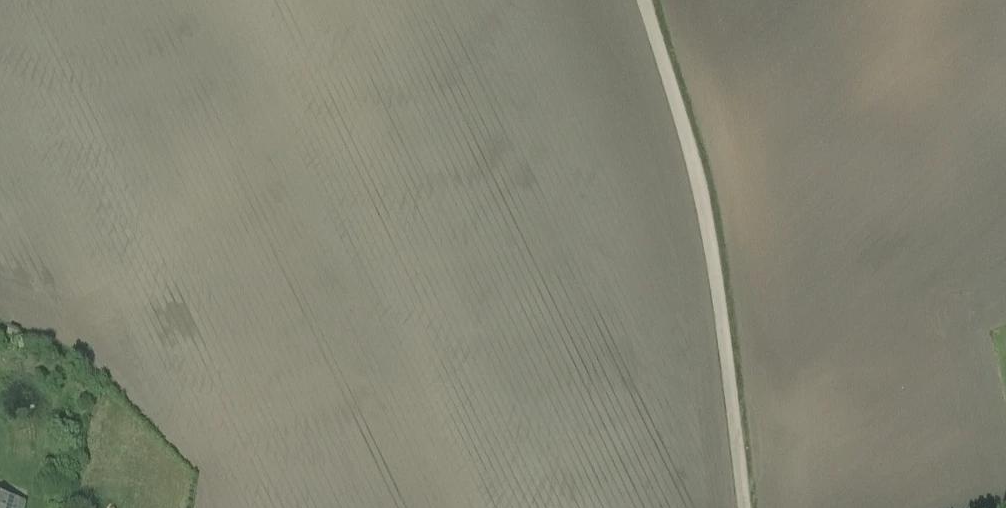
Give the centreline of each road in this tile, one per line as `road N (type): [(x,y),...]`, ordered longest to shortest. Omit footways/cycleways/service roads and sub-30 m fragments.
road 1 (unclassified): [(742,507),(690,183),(644,0)]

